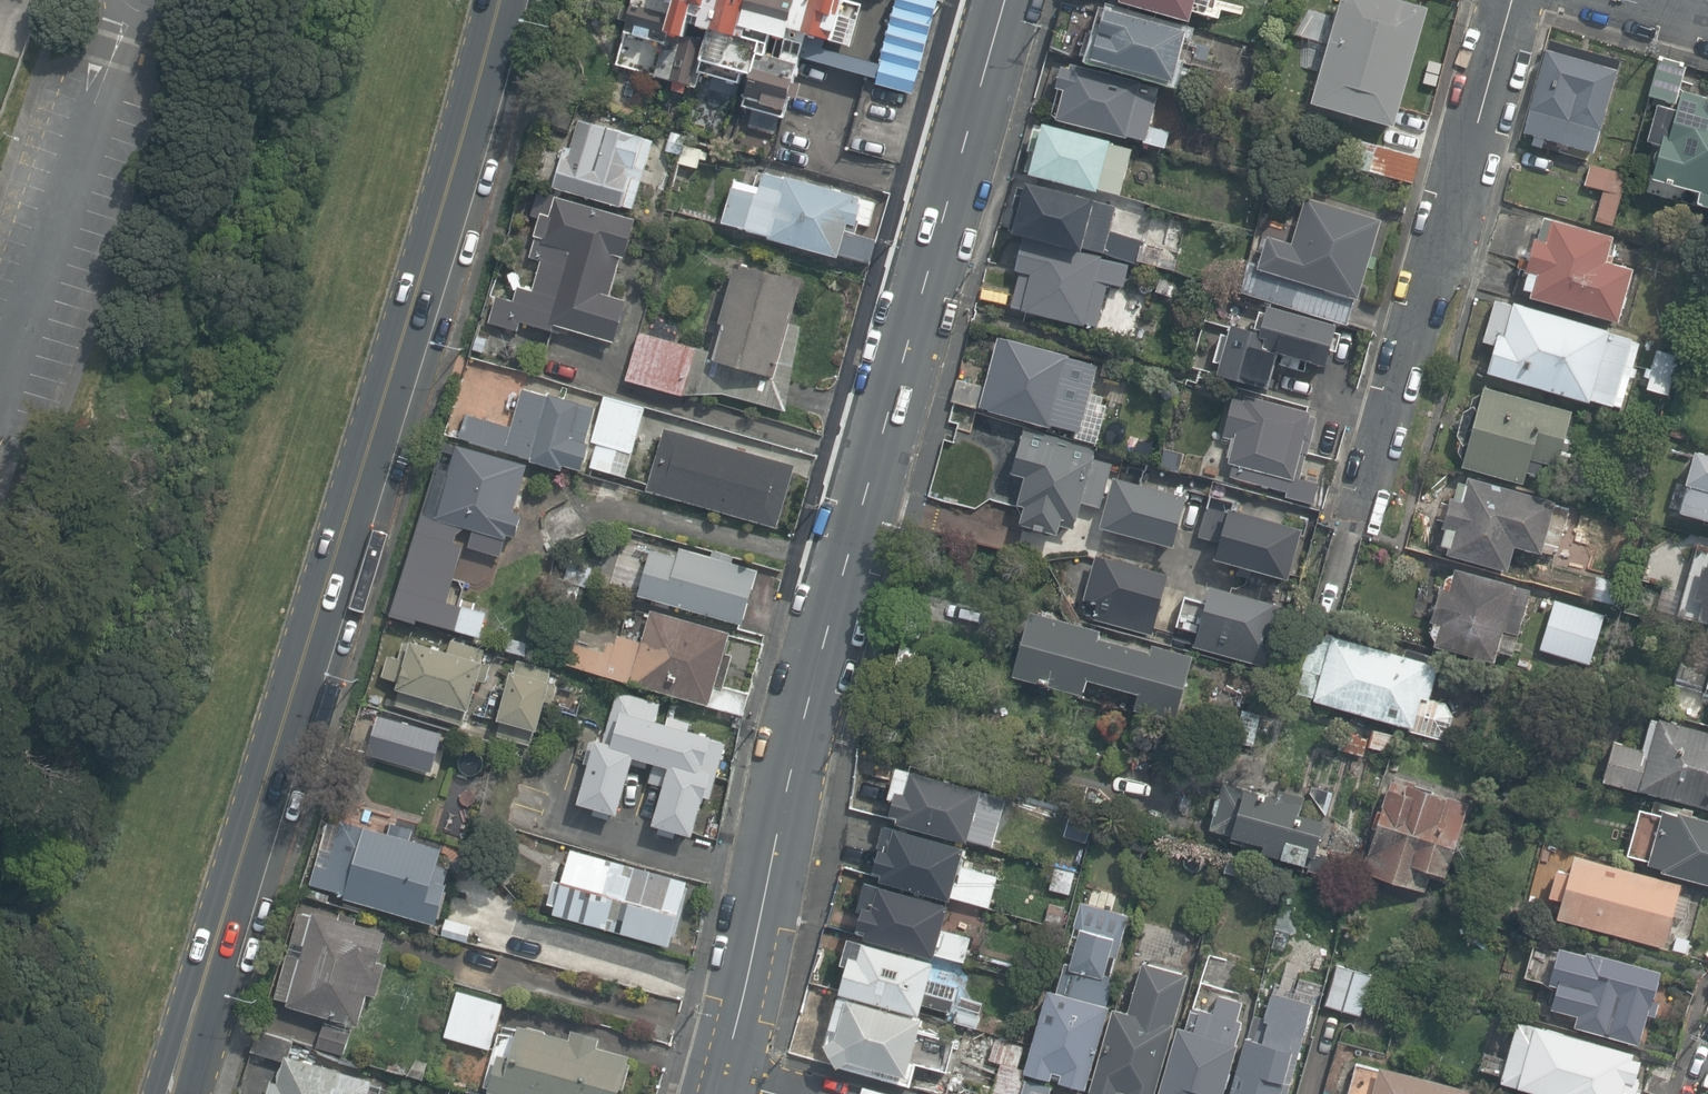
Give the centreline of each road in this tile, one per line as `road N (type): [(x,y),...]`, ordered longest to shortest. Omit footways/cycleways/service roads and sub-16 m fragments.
road 1 (trunk): [(504,0),(172,1093)]
road 2 (tertiary): [(1005,0),(807,727),(726,1070)]
road 3 (residential): [(1519,0),(1363,499)]

